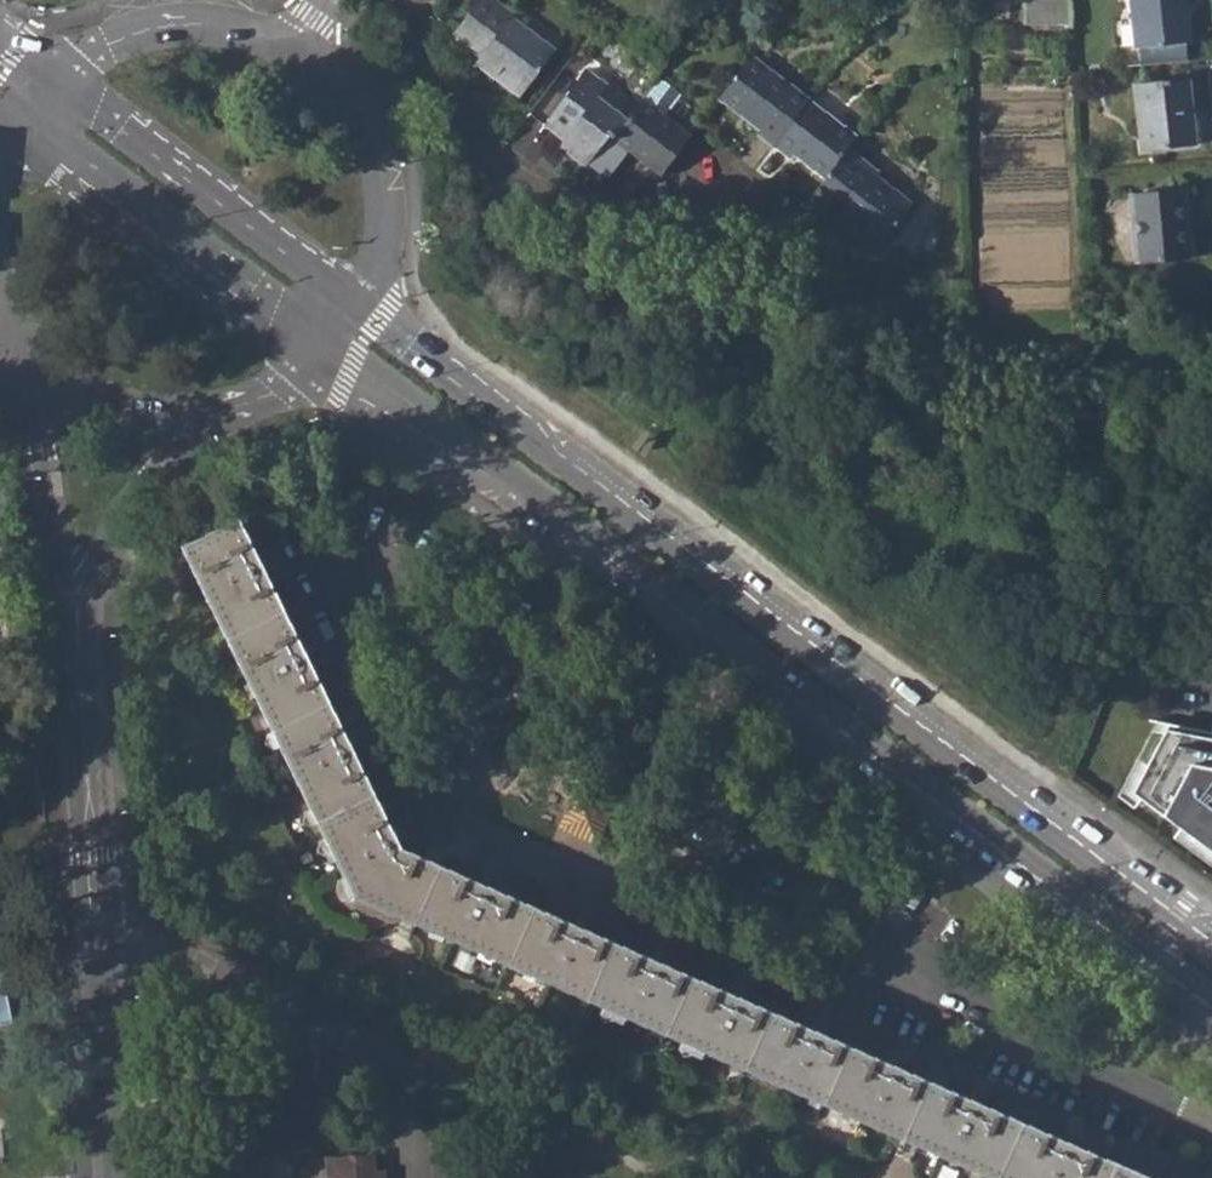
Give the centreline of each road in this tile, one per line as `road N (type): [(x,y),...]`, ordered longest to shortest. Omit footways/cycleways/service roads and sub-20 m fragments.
road 1 (secondary): [(1211,947),(360,302)]
road 2 (residential): [(1211,1120),(1003,1010),(749,812),(648,710)]
road 3 (residential): [(648,710),(367,544),(333,571),(424,831)]
road 4 (secondary): [(719,623),(1211,996)]
road 5 (secondary): [(324,354),(719,623)]
road 6 (residential): [(406,0),(432,84),(490,174),(564,205),(653,219),(746,211)]
road 7 (residential): [(98,922),(370,1048),(411,1095),(418,1177)]
road 8 (secondary): [(18,106),(324,354)]
road 9 (secondary): [(360,302),(54,67)]
road 10 (tertiary): [(76,634),(98,922)]
road 11 (tertiary): [(360,302),(377,250),(374,173),(351,115),(291,50)]
road 12 (tertiary): [(47,362),(44,449),(76,634)]
road 13 (tertiary): [(98,922),(117,1177)]
road 14 (tertiary): [(291,50),(202,24),(145,24),(96,40),(54,67)]
road 15 (tertiary): [(76,634),(122,507),(144,476),(166,414)]
road 16 (tertiary): [(166,414),(236,407),(289,383),(324,354)]
road 17 (tertiary): [(47,362),(108,400),(166,414)]

